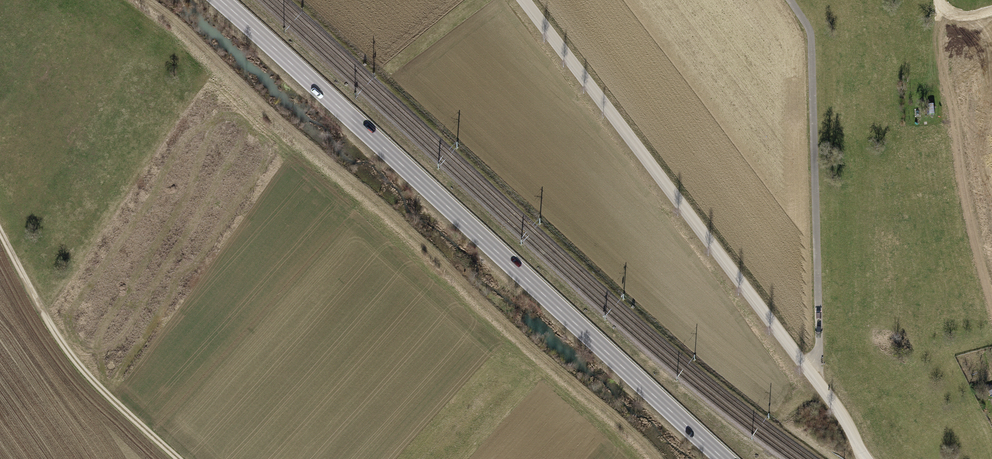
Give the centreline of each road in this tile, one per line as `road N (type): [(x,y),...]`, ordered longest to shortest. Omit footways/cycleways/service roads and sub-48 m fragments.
road 1 (track): [(657,458),(146,0)]
road 2 (primary): [(220,0),(724,458)]
road 3 (track): [(816,380),(526,0)]
road 4 (track): [(816,380),(812,44),(791,0)]
road 5 (track): [(184,458),(68,345),(0,230)]

